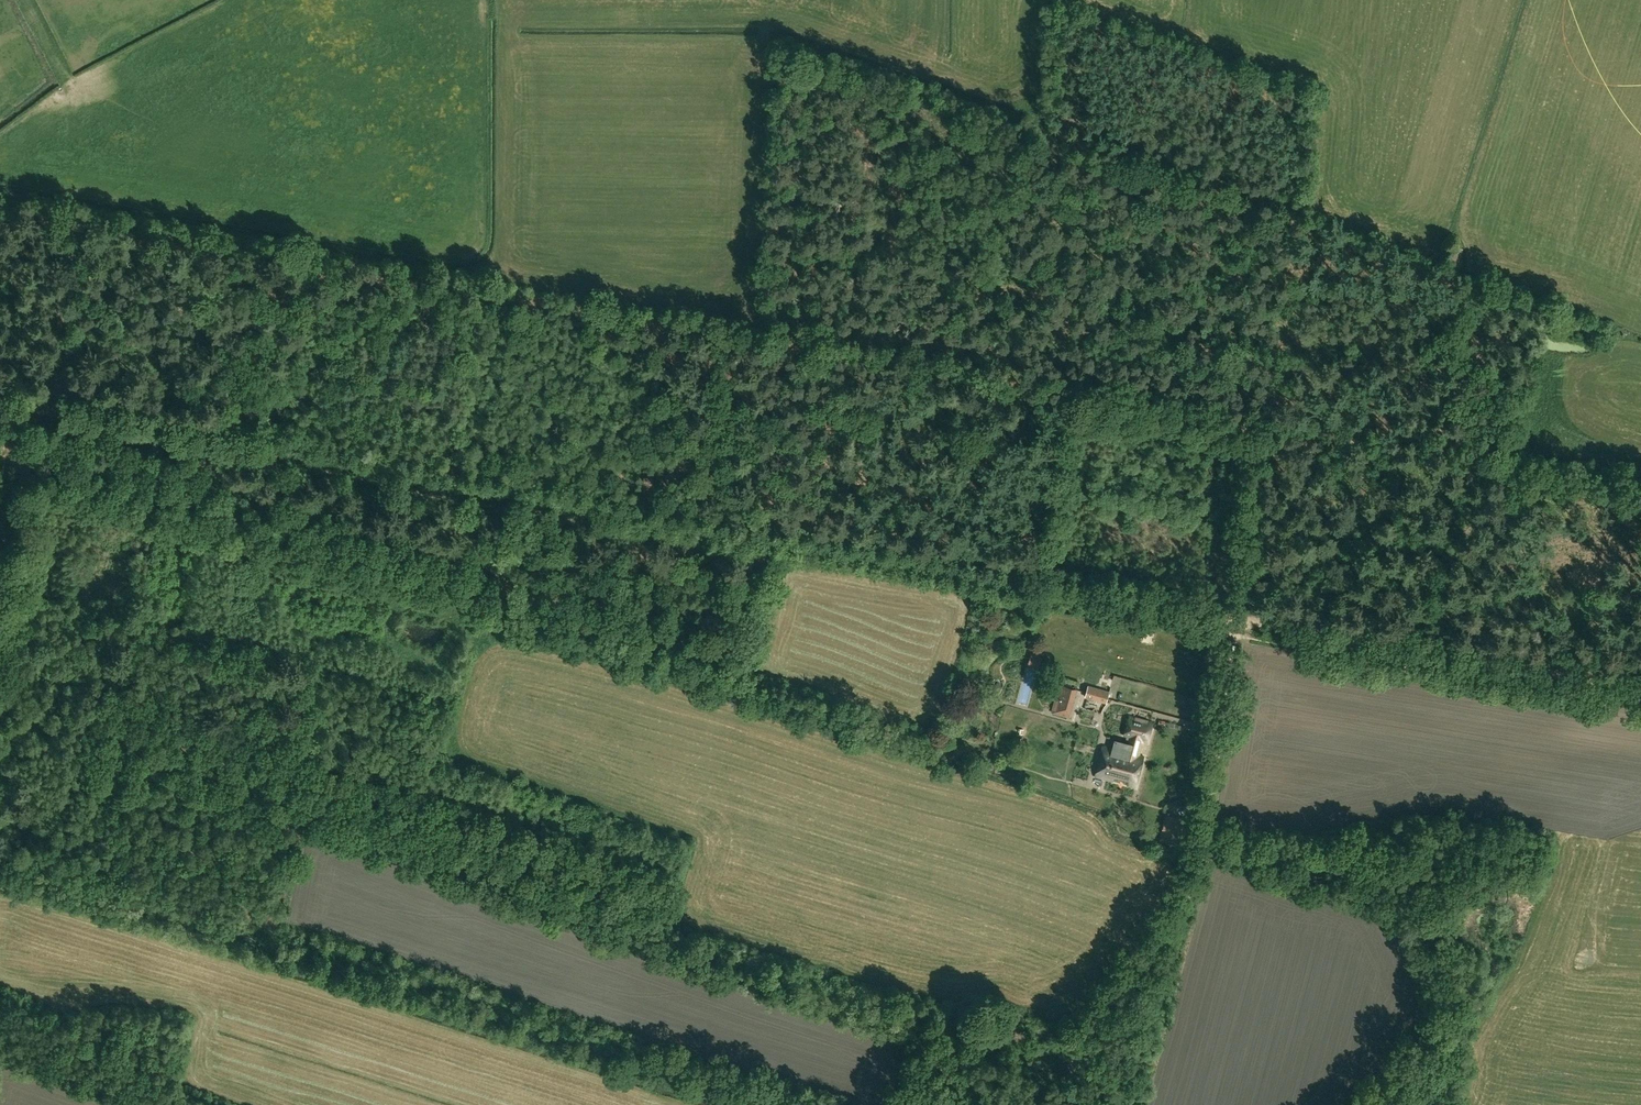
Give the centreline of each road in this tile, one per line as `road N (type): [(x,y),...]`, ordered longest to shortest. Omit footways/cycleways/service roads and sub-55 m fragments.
road 1 (track): [(1640,689),(47,408)]
road 2 (track): [(1076,1104),(1075,1071),(1098,1024),(1203,874),(1238,619)]

